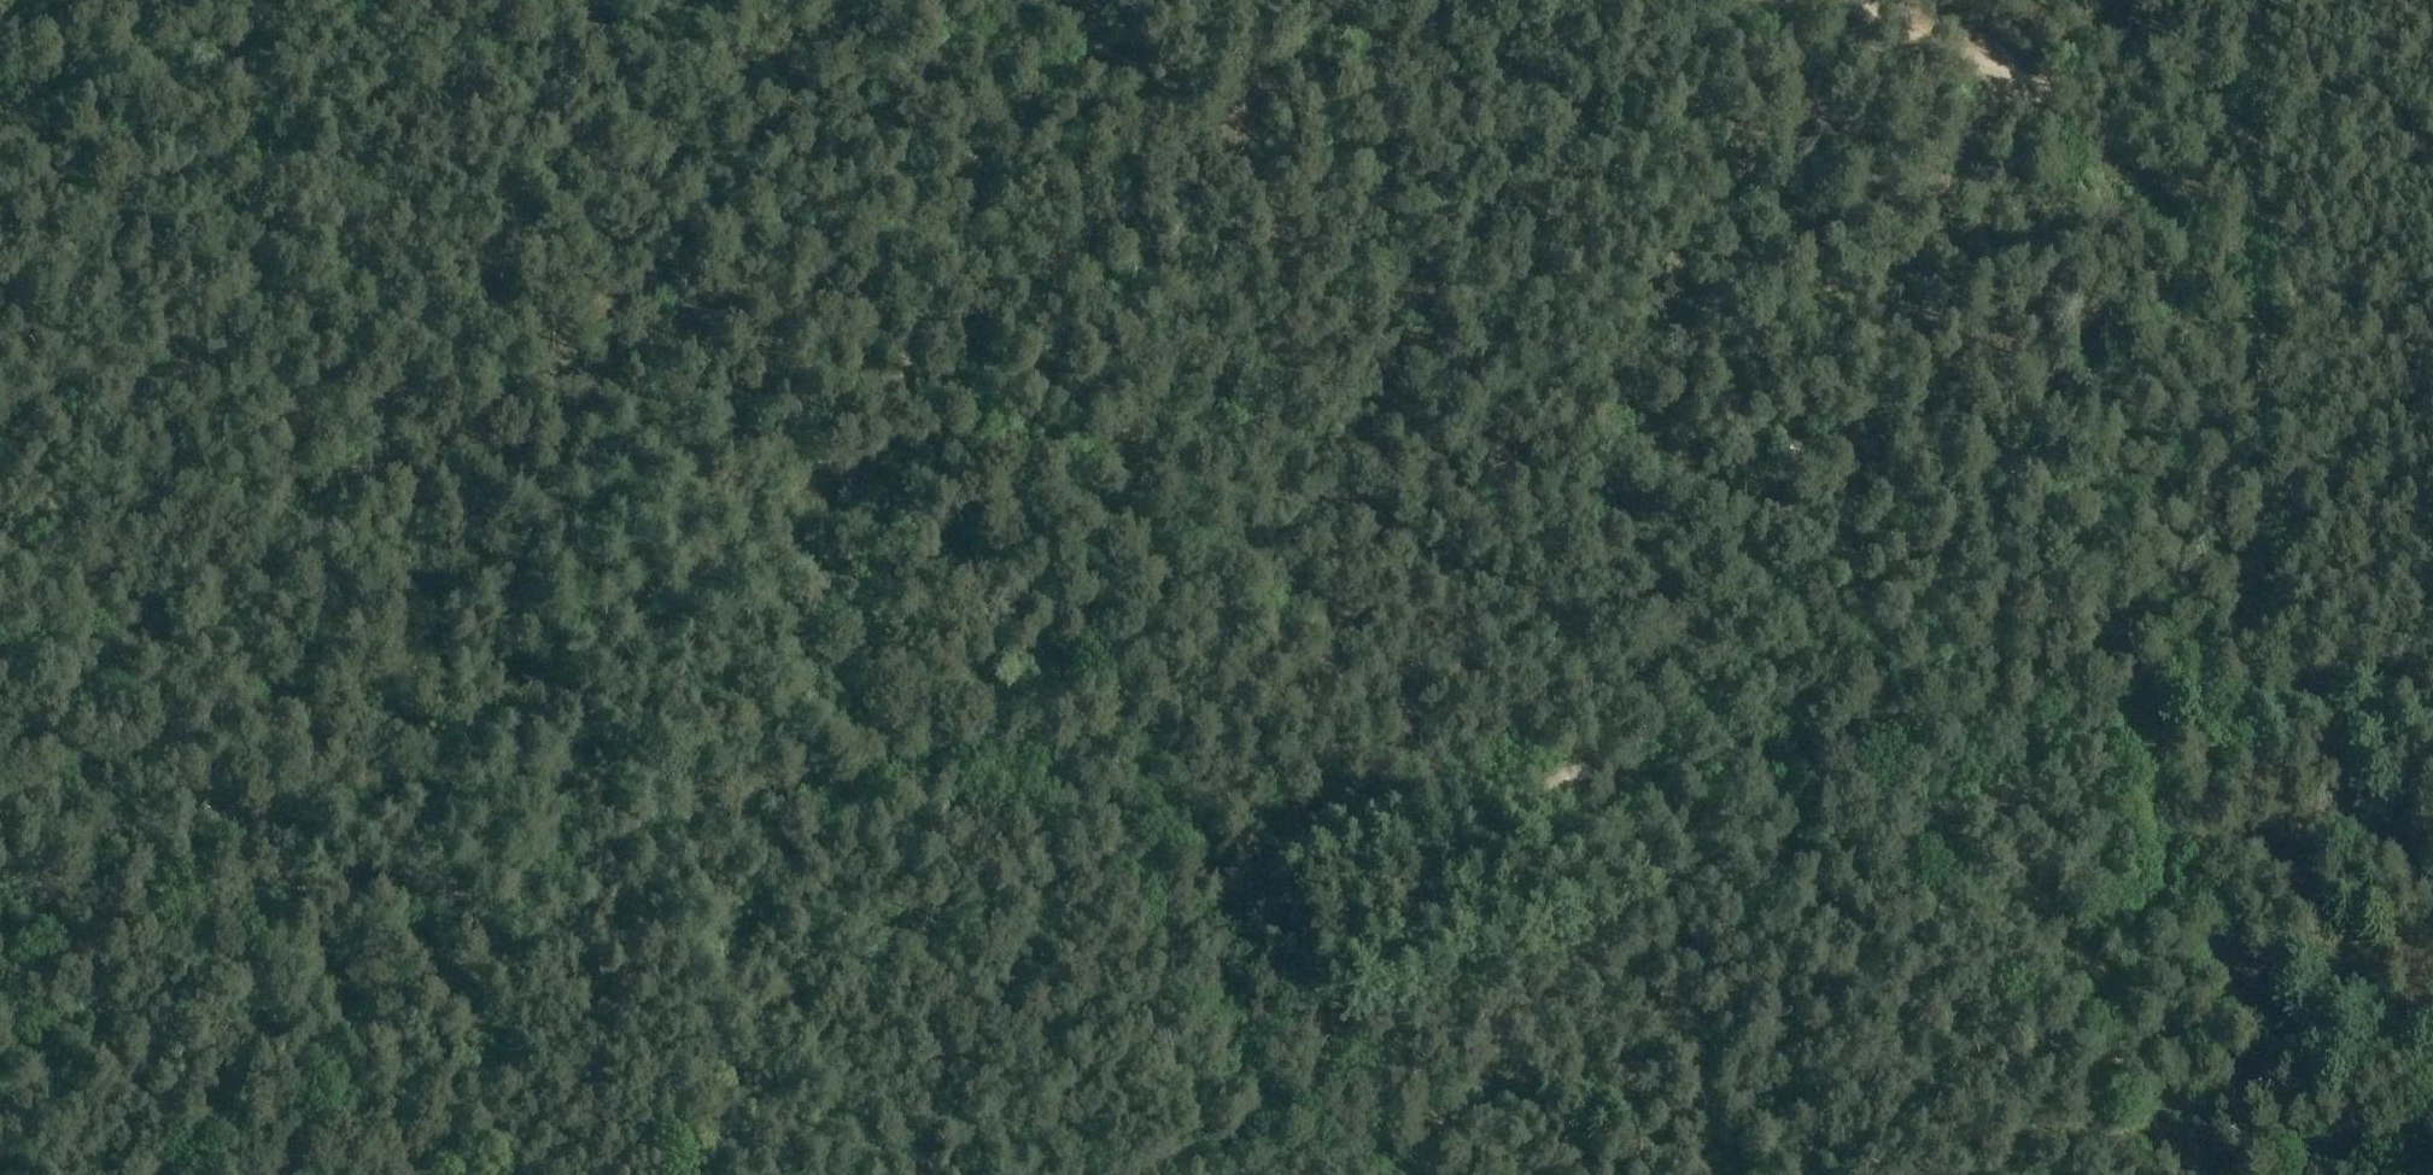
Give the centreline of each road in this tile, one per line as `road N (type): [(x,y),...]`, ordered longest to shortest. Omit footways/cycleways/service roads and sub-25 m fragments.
road 1 (track): [(7,897),(522,897),(591,881),(791,804),(873,785),(977,787),(1132,828),(1241,829),(1486,803),(1577,773),(1654,784),(1706,780),(1872,741),(2432,679)]
road 2 (track): [(2432,151),(2396,124),(2261,64),(2139,81),(2060,81)]

